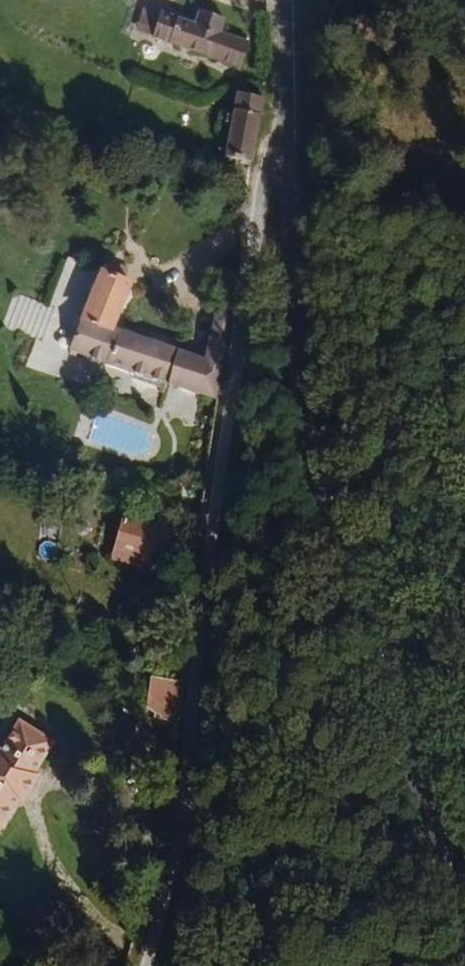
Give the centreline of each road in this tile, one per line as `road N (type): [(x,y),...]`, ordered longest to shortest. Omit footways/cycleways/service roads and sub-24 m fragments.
road 1 (unclassified): [(303,150),(264,204),(189,654),(169,892),(145,965)]
road 2 (secondary): [(464,912),(309,394),(303,150)]
road 3 (secondary): [(303,150),(302,0)]

